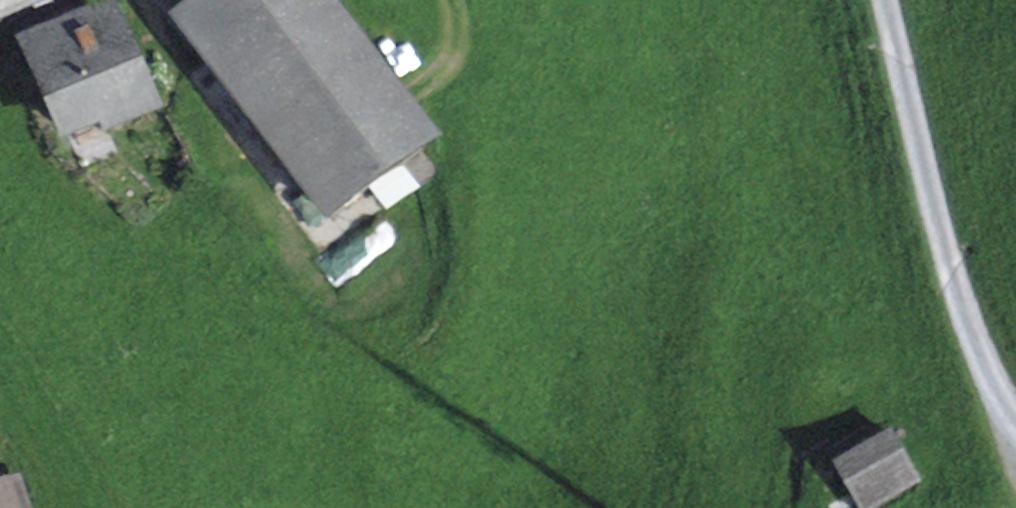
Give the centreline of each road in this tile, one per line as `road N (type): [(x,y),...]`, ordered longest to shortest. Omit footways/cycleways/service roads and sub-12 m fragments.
road 1 (track): [(1015,421),(972,317),(889,0)]

